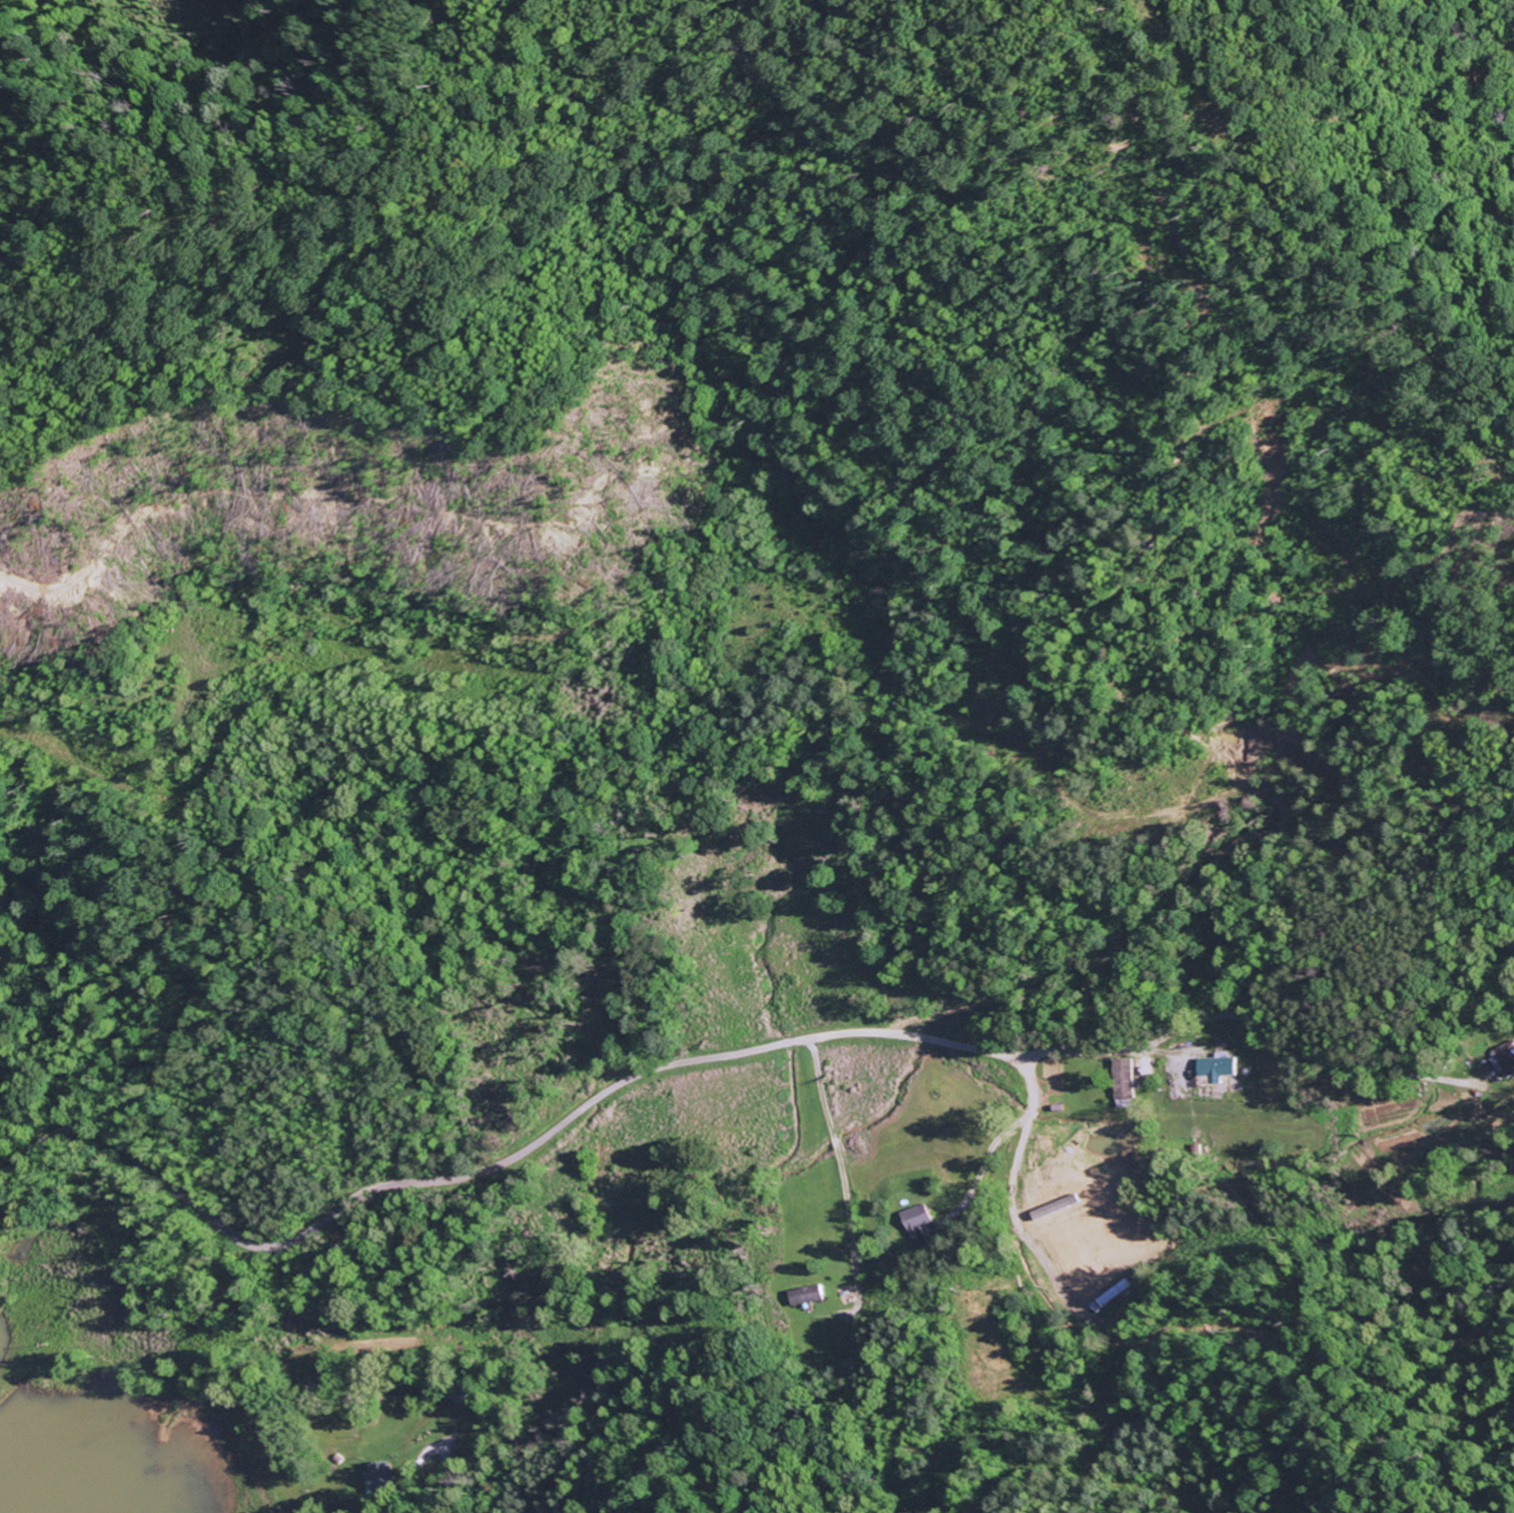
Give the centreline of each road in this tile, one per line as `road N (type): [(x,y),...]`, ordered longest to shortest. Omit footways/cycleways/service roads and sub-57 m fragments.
road 1 (residential): [(0,1177),(51,1138),(98,1129),(128,1141),(235,1236),(277,1245),(306,1234),(368,1187),(498,1168),(633,1074),(862,1031),(1021,1056),(1135,1049),(1218,1016),(1238,1016),(1345,1068),(1468,1082)]
road 2 (residential): [(1016,1055),(1017,1085),(980,1166),(981,1201),(1012,1262)]

